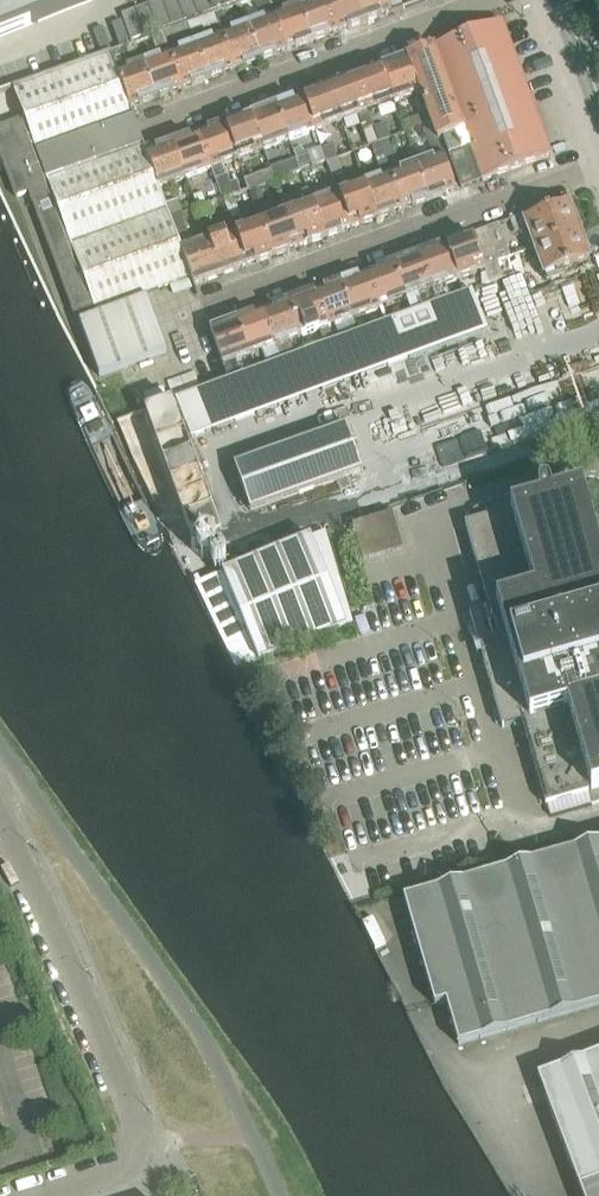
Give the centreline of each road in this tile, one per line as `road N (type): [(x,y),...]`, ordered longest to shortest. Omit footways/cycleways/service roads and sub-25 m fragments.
road 1 (unclassified): [(30,1195),(119,1169),(147,1146),(0,816)]
road 2 (residential): [(183,312),(598,163)]
road 3 (residential): [(154,123),(495,0)]

